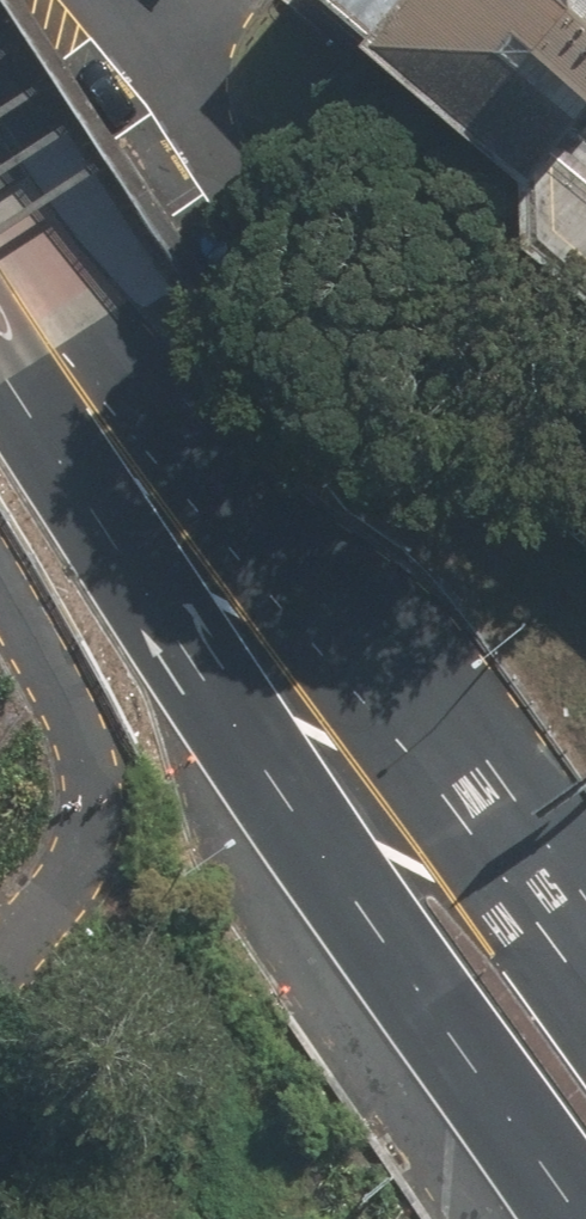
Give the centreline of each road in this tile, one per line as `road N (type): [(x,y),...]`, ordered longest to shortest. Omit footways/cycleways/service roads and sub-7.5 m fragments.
road 1 (secondary): [(576,1218),(438,1029),(0,378)]
road 2 (secondary): [(0,177),(241,524),(585,965)]

